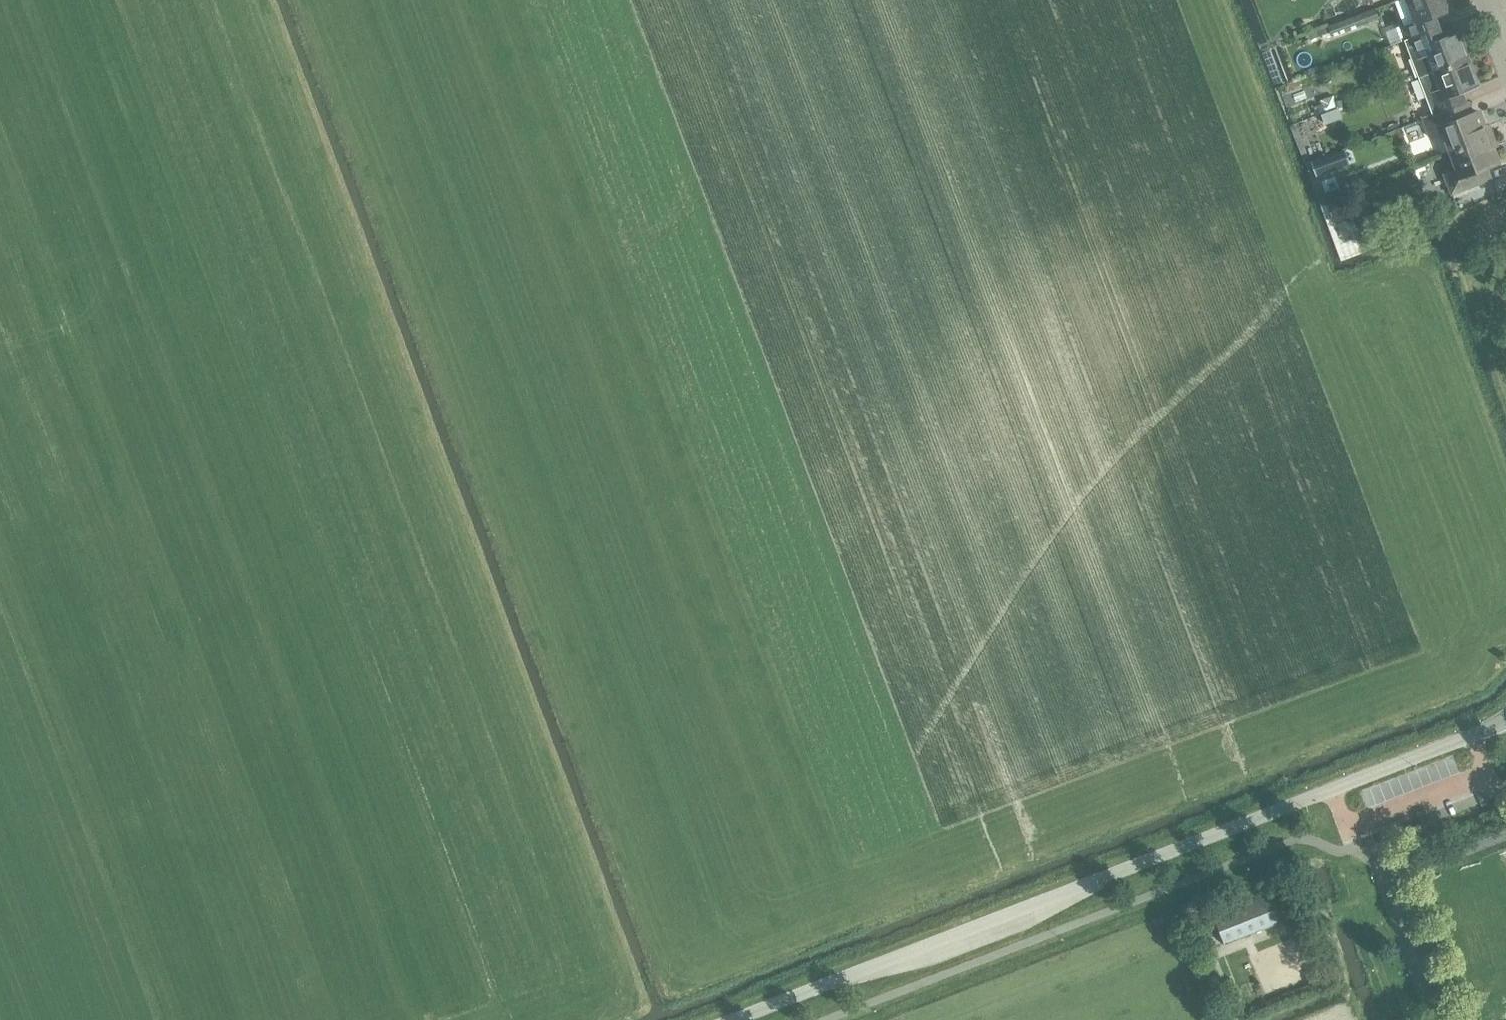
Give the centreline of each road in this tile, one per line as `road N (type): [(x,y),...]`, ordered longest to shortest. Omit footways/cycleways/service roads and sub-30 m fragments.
road 1 (residential): [(731,1019),(1505,719)]

